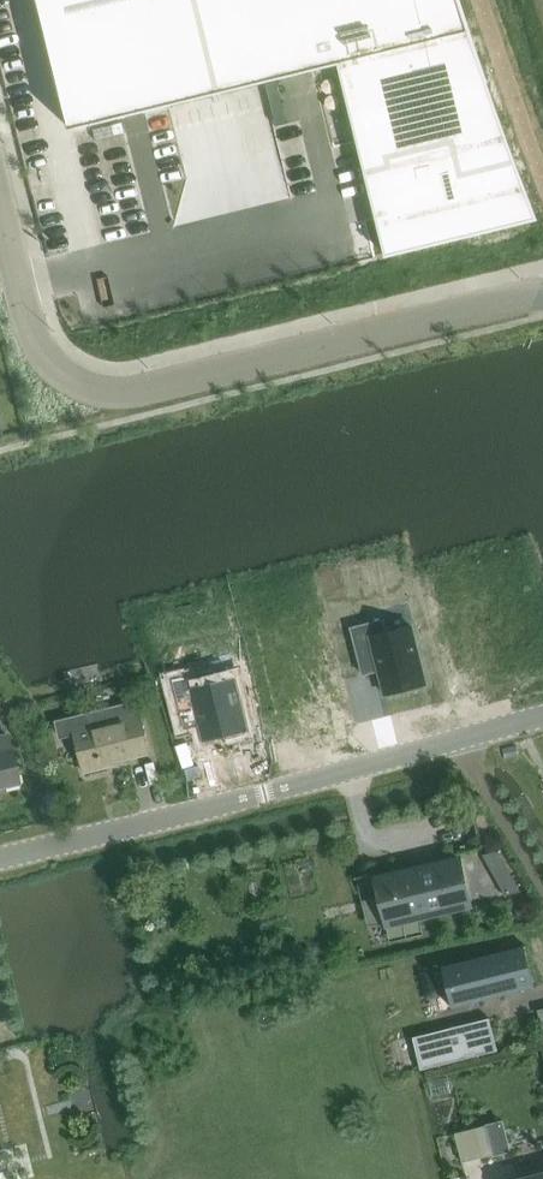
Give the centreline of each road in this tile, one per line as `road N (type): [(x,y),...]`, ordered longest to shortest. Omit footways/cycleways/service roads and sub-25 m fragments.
road 1 (unclassified): [(542,294),(131,394),(103,393),(75,385),(40,344),(0,212)]
road 2 (residential): [(0,862),(542,721)]

